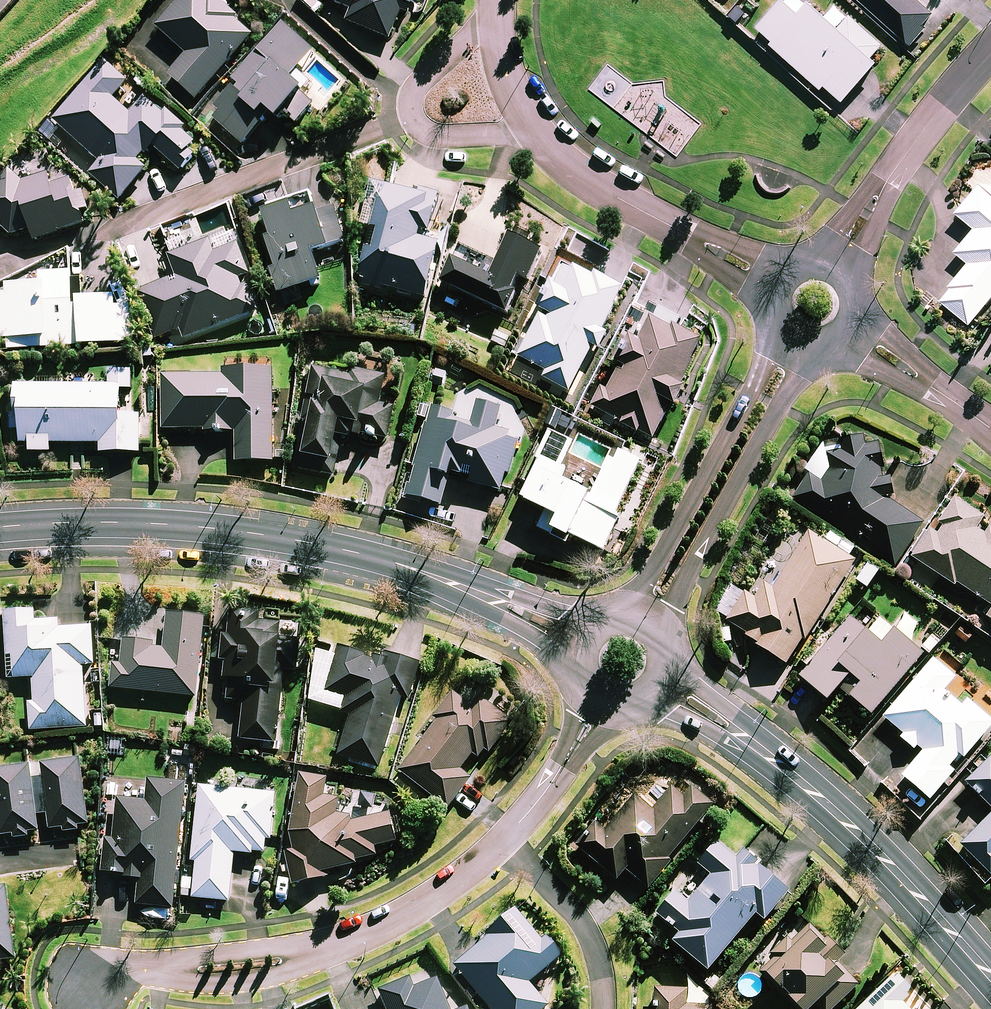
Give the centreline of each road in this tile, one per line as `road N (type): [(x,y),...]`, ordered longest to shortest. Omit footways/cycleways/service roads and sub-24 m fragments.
road 1 (tertiary): [(0,528),(110,523),(301,542),(392,564),(576,640)]
road 2 (residential): [(77,987),(101,972),(226,967),(328,949),(424,906),(504,841)]
road 3 (tertiary): [(663,679),(805,785),(990,981)]
road 4 (residential): [(824,343),(796,375),(661,637)]
road 5 (residential): [(622,613),(768,360),(778,322)]
road 6 (residential): [(533,129),(559,160),(776,286)]
road 7 (residential): [(990,47),(928,124),(835,266)]
road 8 (residential): [(533,129),(442,136),(420,128),(412,107),(426,74),(497,13)]
road 9 (residential): [(604,1008),(587,928),(504,841)]
road 10 (residential): [(990,430),(847,329)]
road 11 (residential): [(504,841),(601,704)]
road 12 (residential): [(497,13),(503,70),(533,129)]

